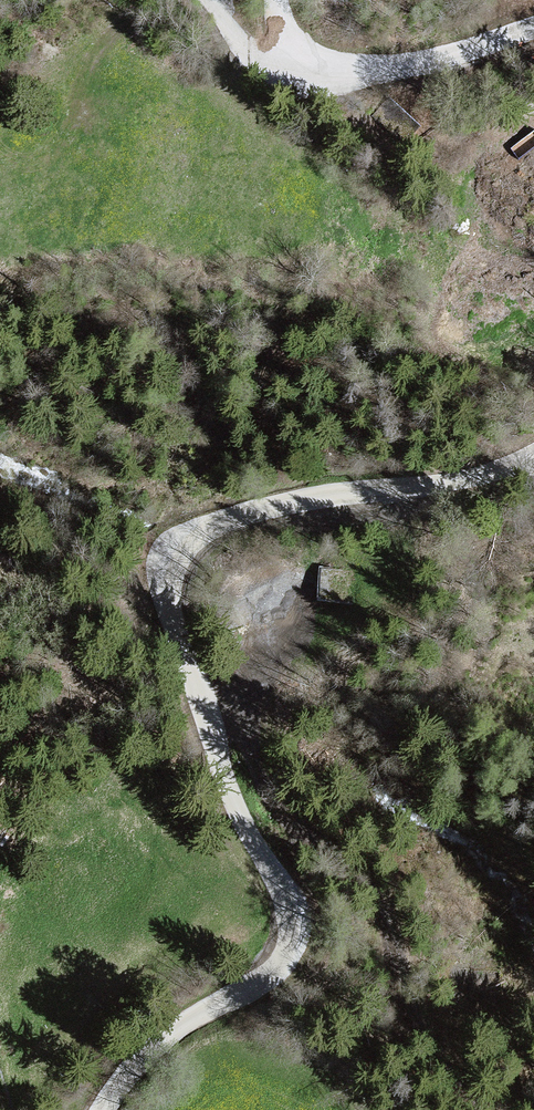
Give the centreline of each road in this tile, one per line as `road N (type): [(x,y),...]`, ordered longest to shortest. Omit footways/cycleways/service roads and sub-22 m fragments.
road 1 (unclassified): [(101,1109),(139,1054),(278,956),(289,936),(289,919),(200,697),(166,548),(189,530),(318,496),(517,464)]
road 2 (track): [(482,1109),(434,1054),(371,887),(285,820),(254,707),(195,679)]
road 3 (track): [(331,70),(247,55),(204,0)]

